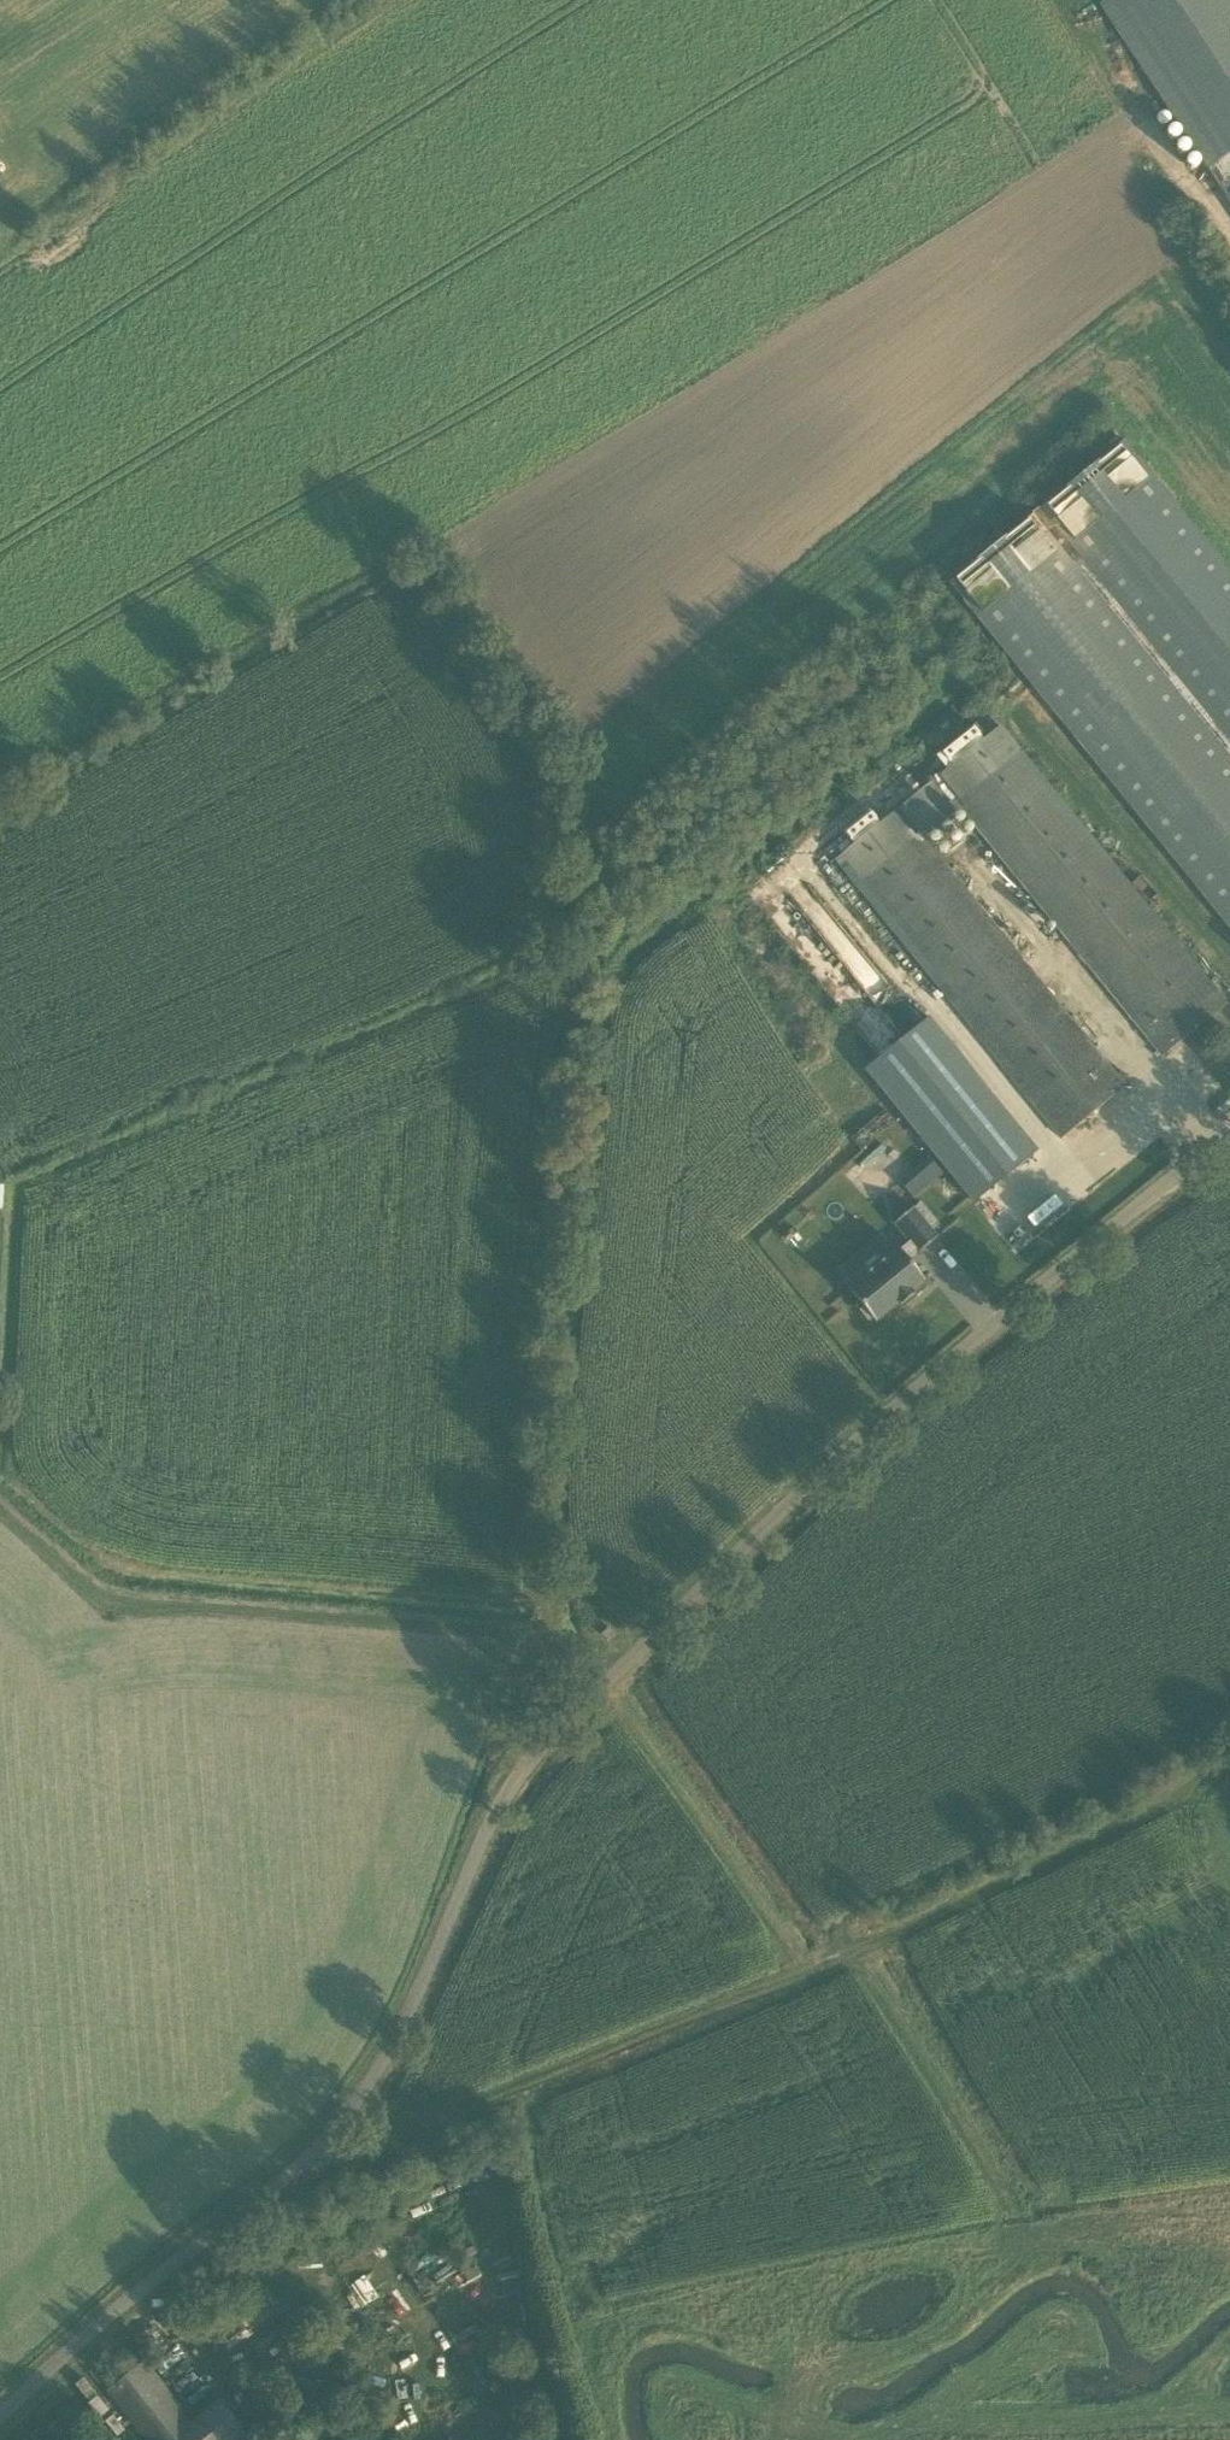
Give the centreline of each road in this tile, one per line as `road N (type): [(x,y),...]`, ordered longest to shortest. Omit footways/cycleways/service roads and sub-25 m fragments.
road 1 (unclassified): [(0,2421),(69,2353),(325,2145),(361,2096),(522,1754),(871,1423),(1229,1128)]
road 2 (track): [(1229,1759),(857,1945),(328,2177),(285,2183)]

